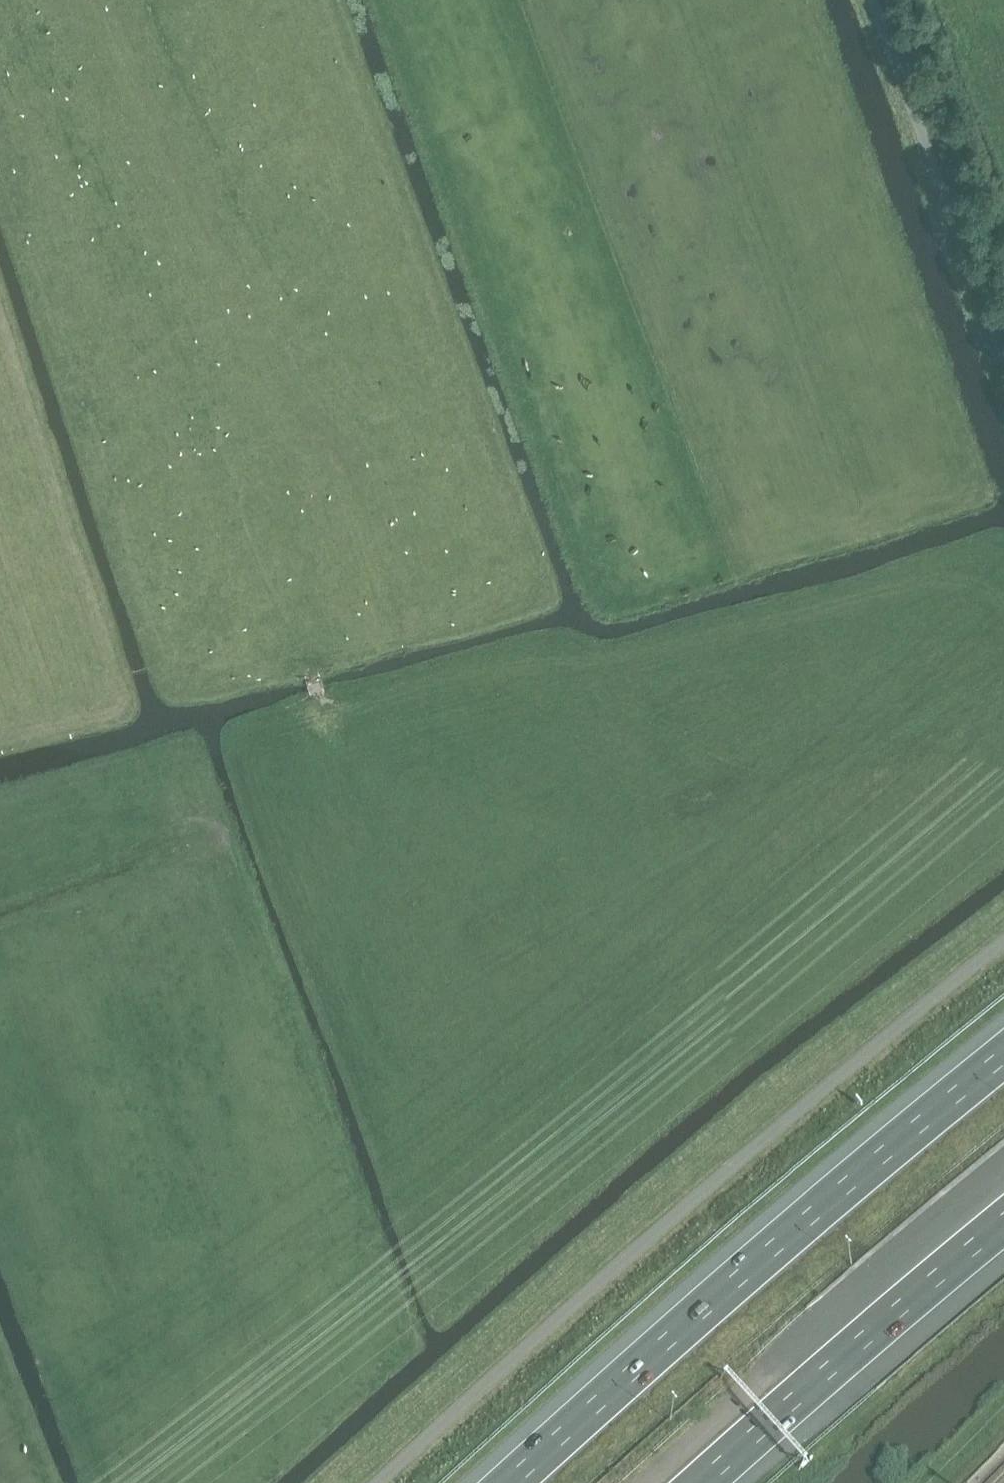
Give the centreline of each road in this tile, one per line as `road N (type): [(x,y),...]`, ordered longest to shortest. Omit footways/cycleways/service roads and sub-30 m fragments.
road 1 (motorway): [(1003,1045),(511,1482)]
road 2 (motorway): [(695,1482),(1003,1217)]
road 3 (unclassified): [(1003,356),(873,0)]

